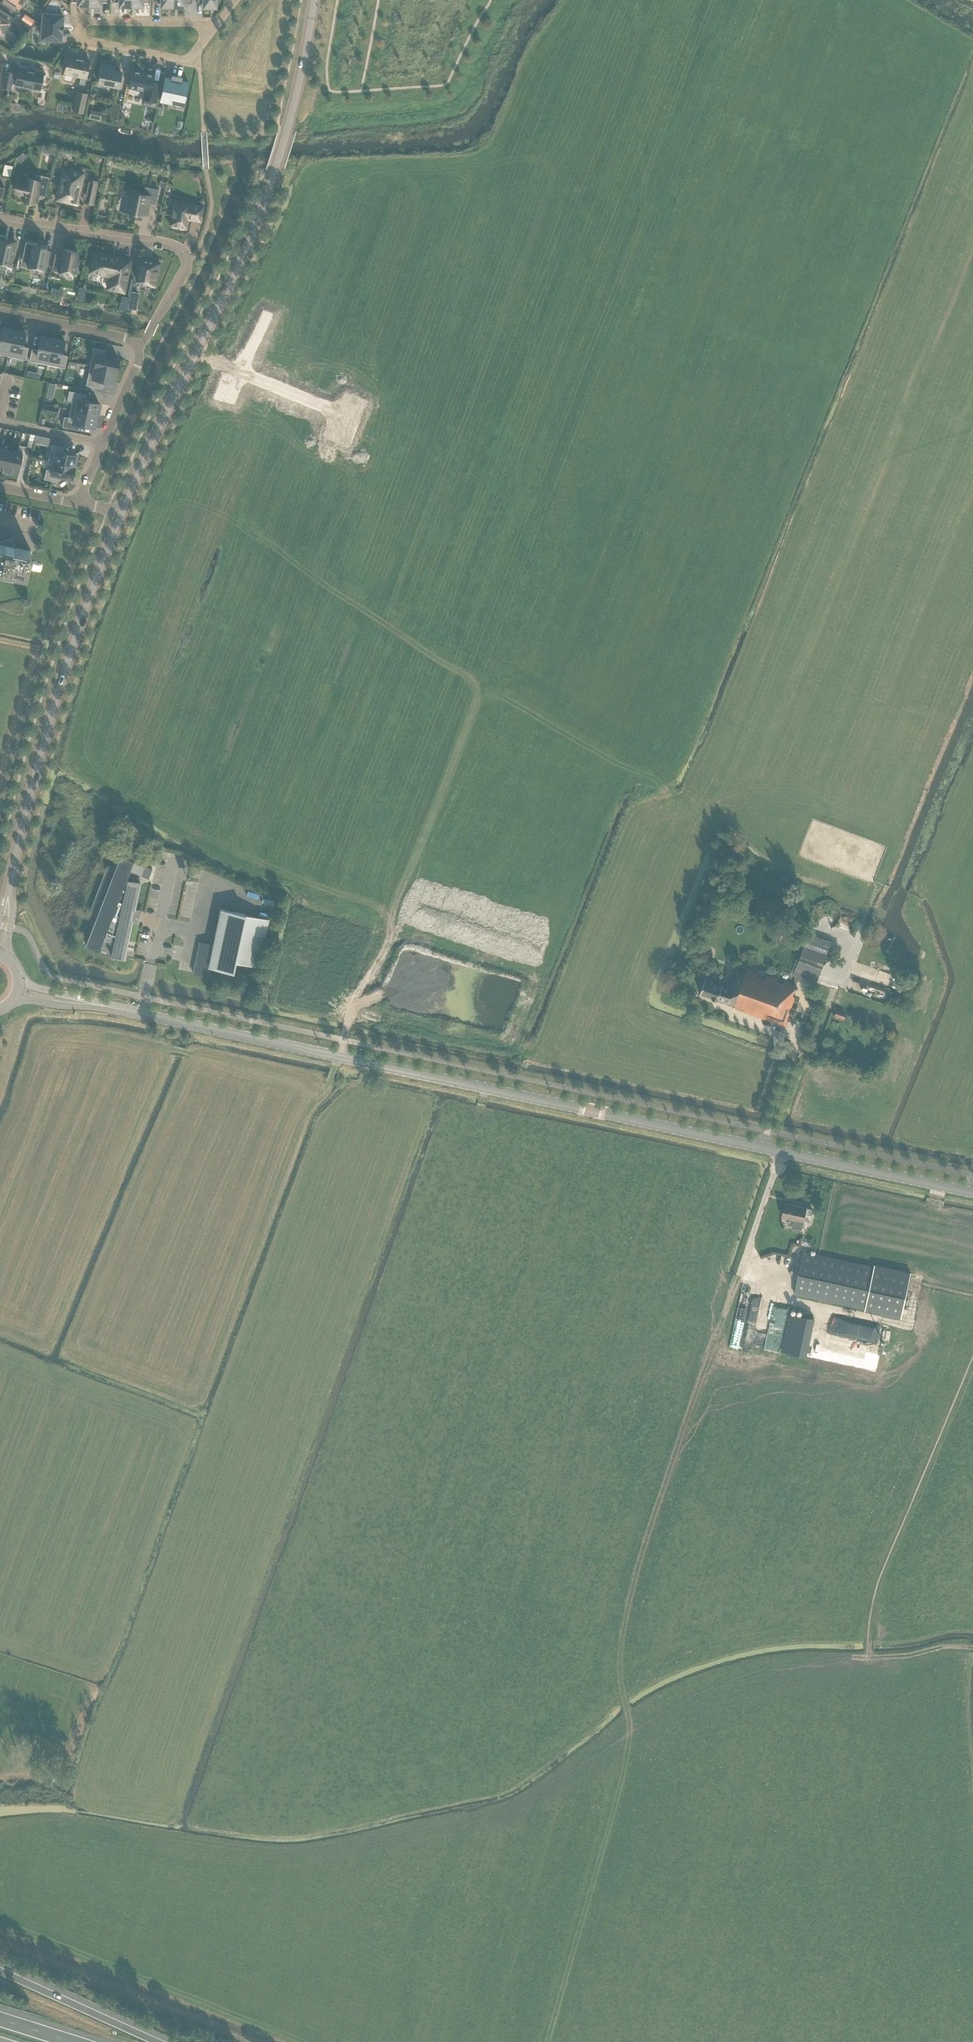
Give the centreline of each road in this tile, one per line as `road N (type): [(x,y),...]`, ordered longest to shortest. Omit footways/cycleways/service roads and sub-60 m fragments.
road 1 (residential): [(625,233),(753,288),(771,283),(843,109),(841,92),(713,41),(699,53),(642,188)]
road 2 (tertiary): [(763,1148),(140,1014)]
road 3 (secondary): [(8,896),(48,730),(122,513)]
road 4 (secondary): [(197,351),(265,199),(314,0)]
road 5 (residential): [(436,615),(276,544),(345,412)]
road 6 (residential): [(345,412),(356,425),(634,542)]
road 7 (residential): [(548,347),(692,406),(634,542)]
road 8 (residential): [(634,542),(577,678),(436,615)]
road 9 (residential): [(345,412),(396,285),(548,347)]
road 10 (residential): [(138,346),(179,279),(181,249),(0,220)]
road 11 (residential): [(217,27),(84,21),(82,41),(182,63),(196,58)]
road 12 (tertiary): [(972,1193),(763,1148)]
road 13 (secondary): [(122,513),(197,351)]
road 14 (motorway): [(158,2041),(0,1970)]
road 15 (residential): [(548,347),(591,223),(625,233)]
road 16 (residential): [(197,351),(345,412)]
road 17 (residential): [(416,768),(436,615)]
road 18 (residential): [(138,346),(0,311)]

